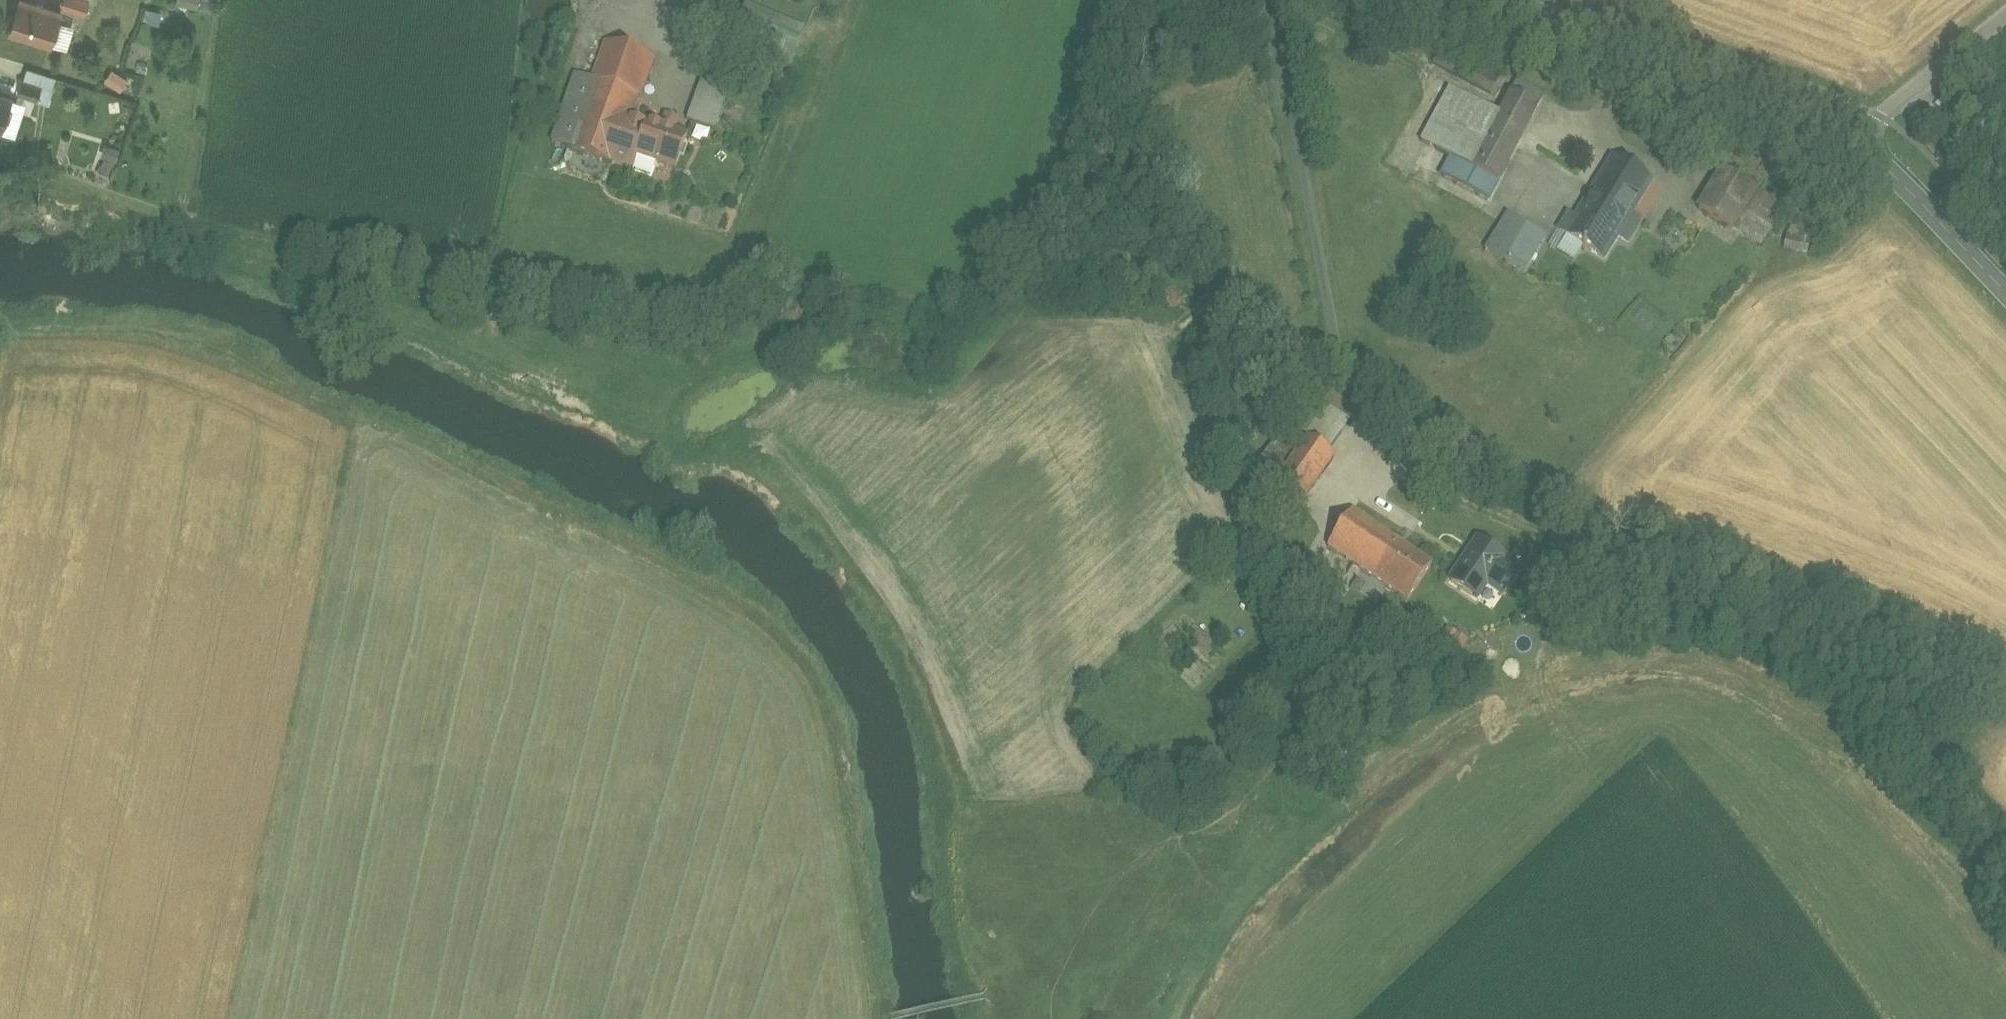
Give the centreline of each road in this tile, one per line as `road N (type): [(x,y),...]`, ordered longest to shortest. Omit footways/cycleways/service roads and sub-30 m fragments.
road 1 (track): [(0,321),(78,325),(191,346),(256,383),(331,406),(332,375)]
road 2 (tertiary): [(1519,0),(1757,81),(1854,142)]
road 3 (tertiary): [(1854,142),(2005,297)]
road 4 (unclassified): [(2005,17),(1854,142)]

